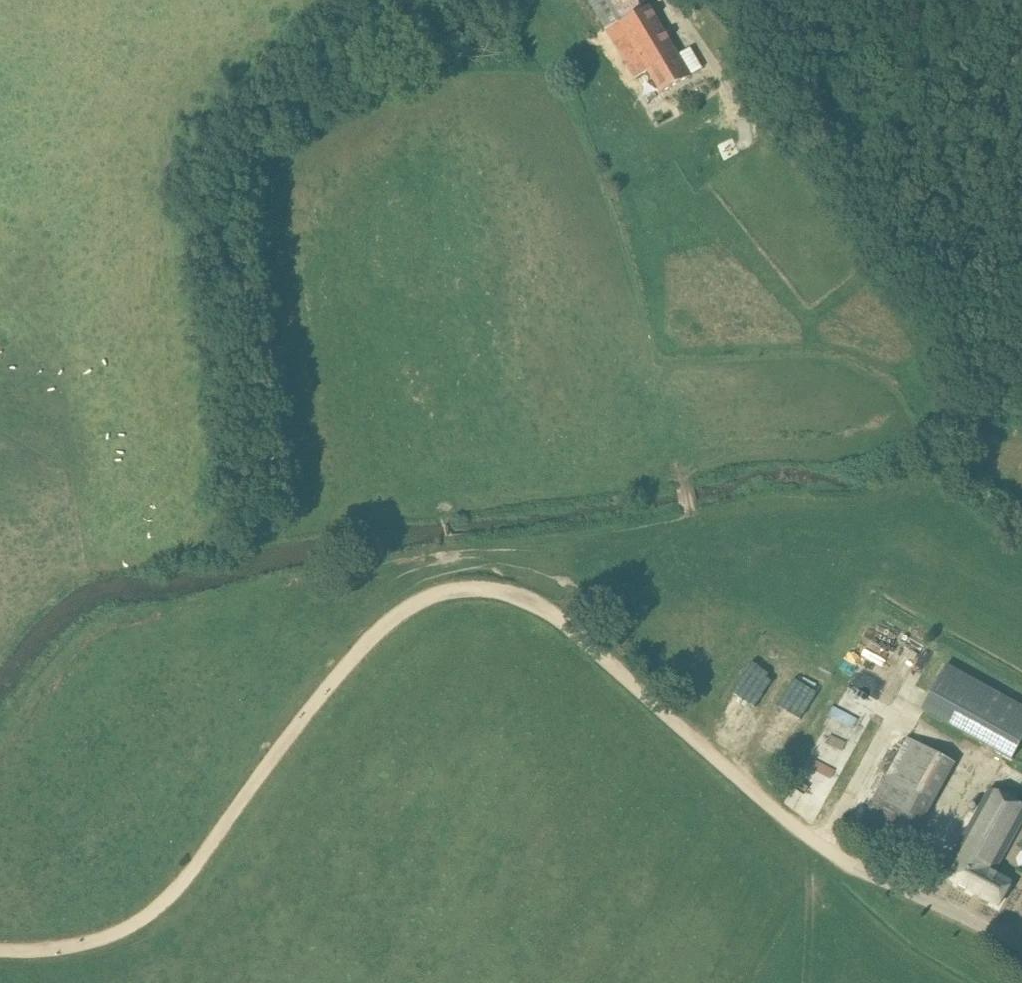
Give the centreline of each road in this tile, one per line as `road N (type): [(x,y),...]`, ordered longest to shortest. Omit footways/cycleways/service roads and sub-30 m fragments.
road 1 (track): [(1021,944),(812,840),(549,611),(468,589),(430,597),(371,640),(294,728),(186,875),(137,921),(85,941)]

